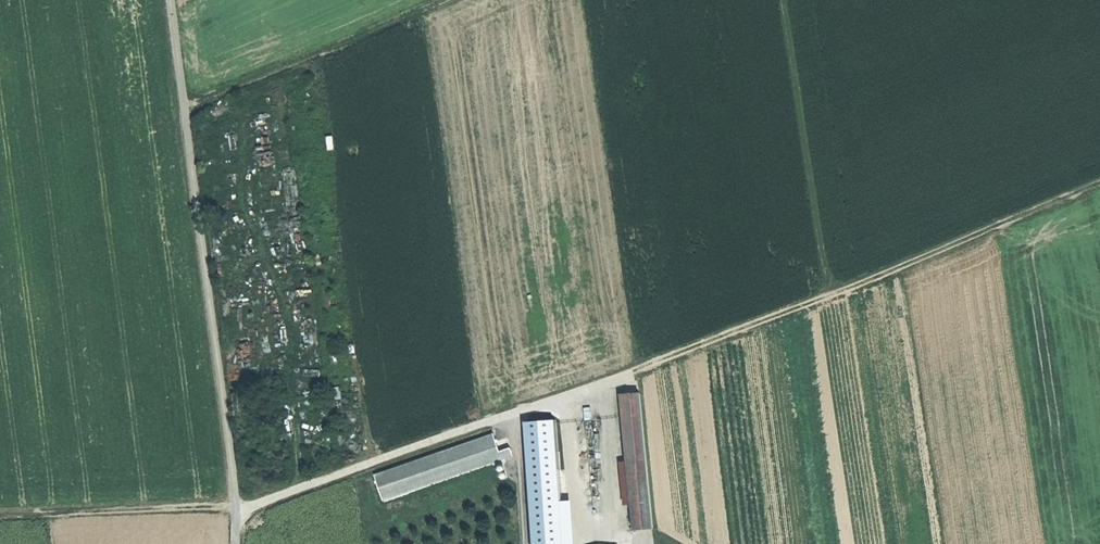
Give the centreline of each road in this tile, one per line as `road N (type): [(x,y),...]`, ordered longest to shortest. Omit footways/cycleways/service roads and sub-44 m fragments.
road 1 (track): [(238,507),(825,299),(1099,183)]
road 2 (track): [(238,543),(170,0)]
road 3 (track): [(184,109),(439,0)]
road 4 (track): [(238,507),(0,514)]

